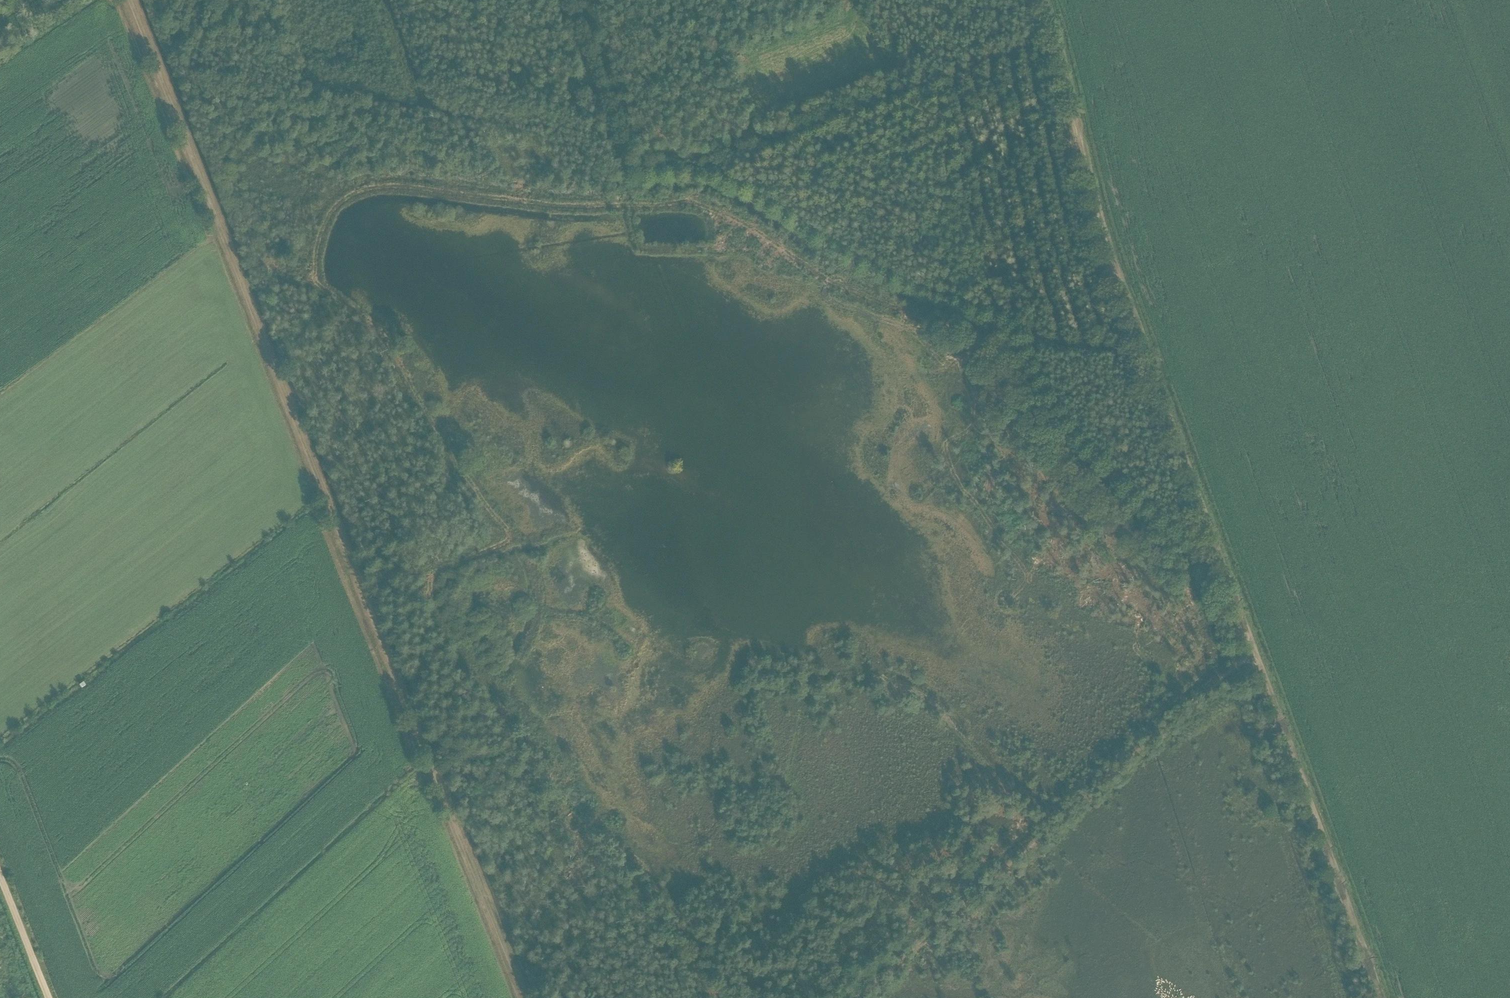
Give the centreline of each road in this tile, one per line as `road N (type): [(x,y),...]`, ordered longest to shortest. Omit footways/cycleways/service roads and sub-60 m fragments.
road 1 (track): [(129,0),(525,997)]
road 2 (track): [(562,0),(635,182),(698,176),(1045,342),(1142,354),(1251,653)]
road 3 (track): [(855,997),(1251,653)]
road 4 (track): [(1142,354),(1097,243),(1036,0)]
road 5 (track): [(1251,653),(1379,997)]
road 6 (track): [(0,883),(45,997)]

